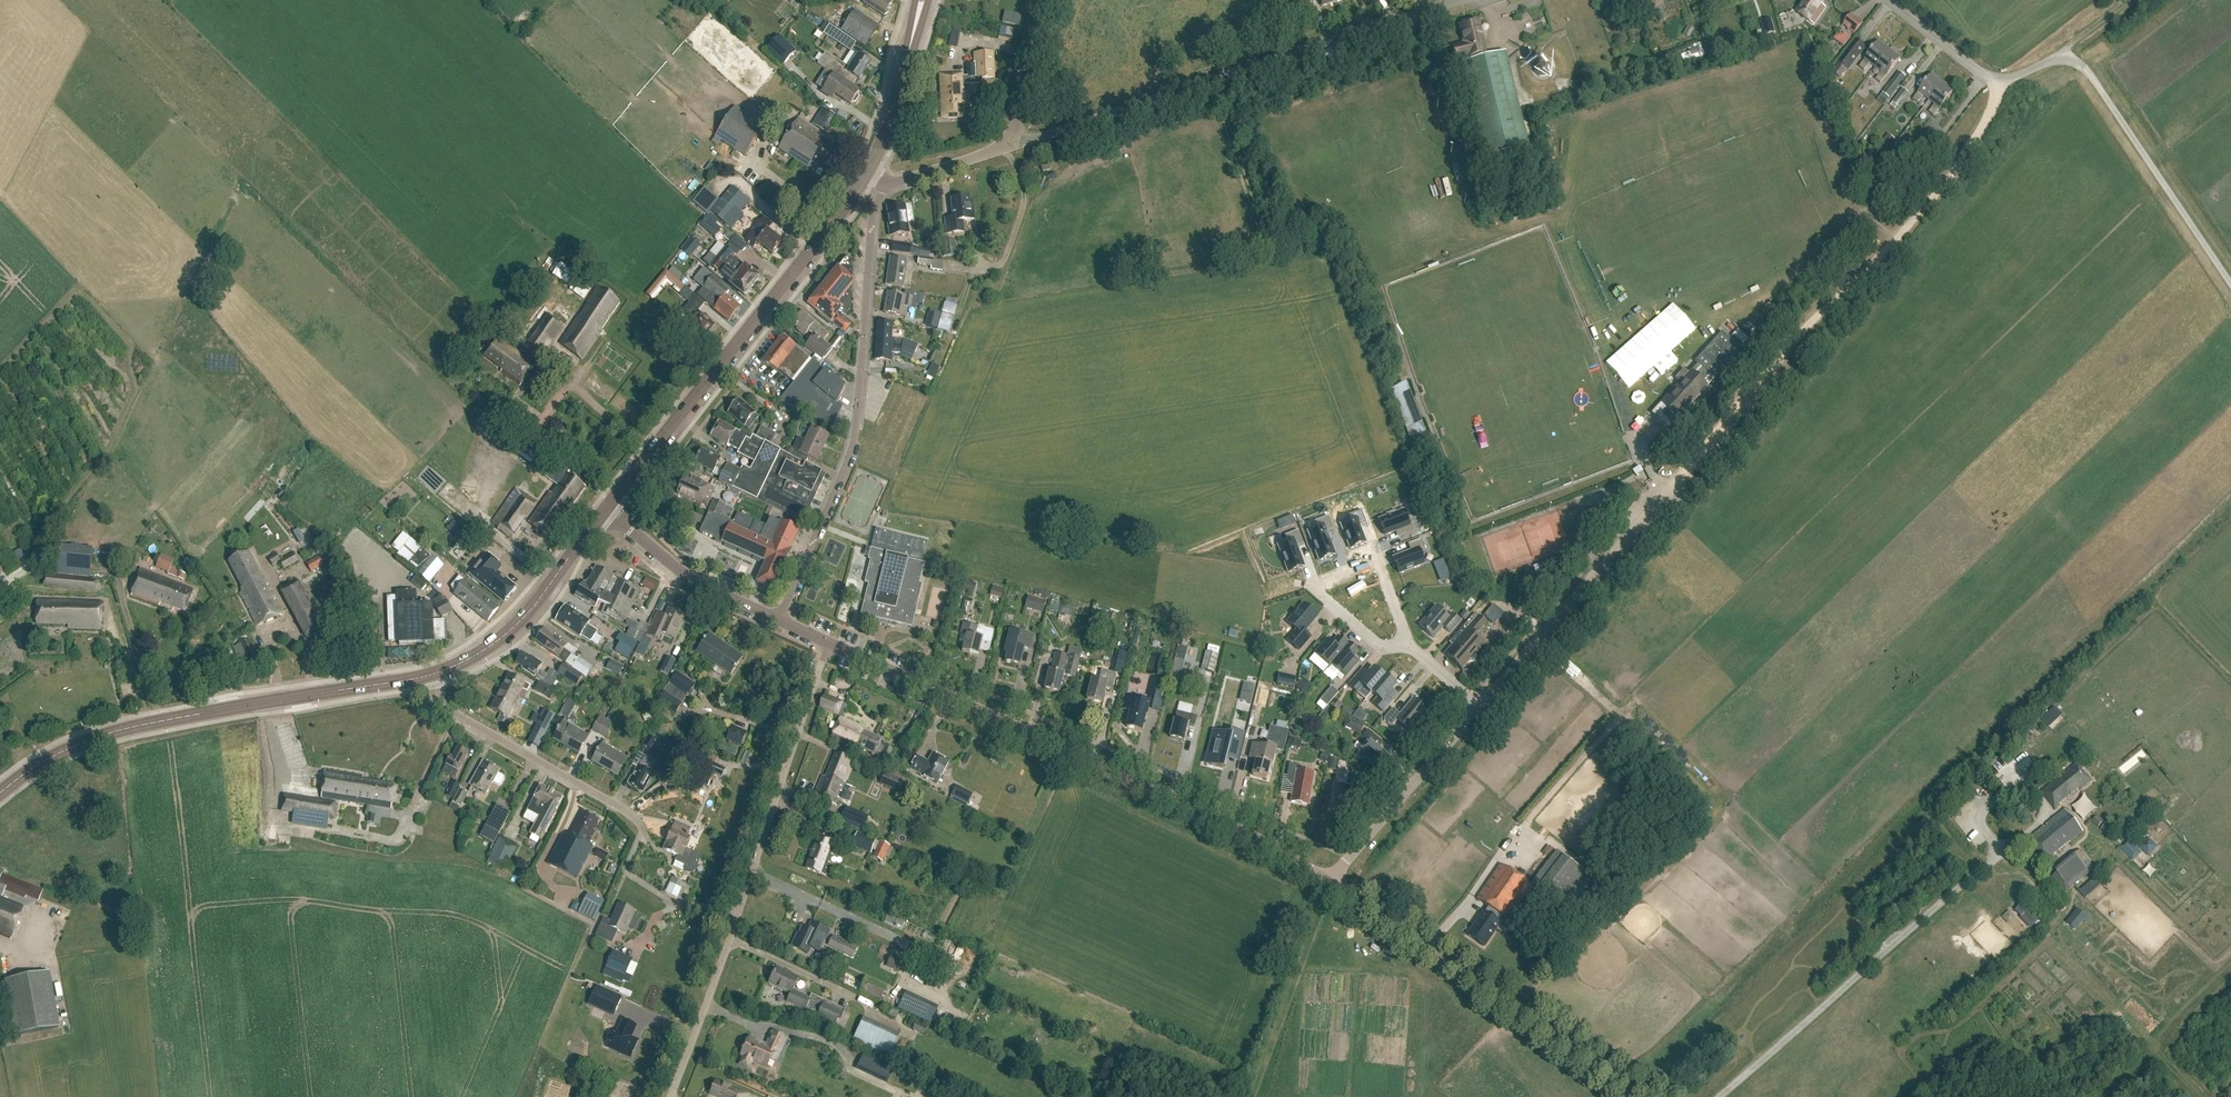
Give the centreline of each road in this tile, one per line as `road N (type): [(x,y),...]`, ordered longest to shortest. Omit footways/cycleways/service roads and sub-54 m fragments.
road 1 (tertiary): [(1329,883),(828,645)]
road 2 (track): [(2001,79),(1987,124),(1931,200),(1681,474)]
road 3 (unclassified): [(2230,284),(2086,68),(2067,55),(1991,78),(1886,0)]
road 4 (residential): [(669,1096),(828,645)]
road 5 (unclassified): [(1458,0),(1012,147)]
road 6 (residential): [(778,622),(853,442),(871,231),(890,183)]
road 7 (secondary): [(0,795),(91,740),(430,676)]
road 8 (secondary): [(606,510),(870,169)]
road 9 (tertiary): [(1642,1096),(1329,883)]
road 10 (unclassified): [(1481,706),(1681,474)]
road 11 (residential): [(642,828),(444,707),(430,676)]
road 12 (secondary): [(430,676),(505,635),(606,510)]
road 13 (unclassified): [(1329,883),(1481,706)]
road 14 (track): [(1329,883),(1250,1096)]
road 15 (tertiary): [(778,622),(689,579),(606,510)]
road 16 (secondary): [(870,169),(922,0)]
road 17 (residential): [(1012,147),(1043,0)]
road 18 (unclassified): [(890,183),(1012,147)]

